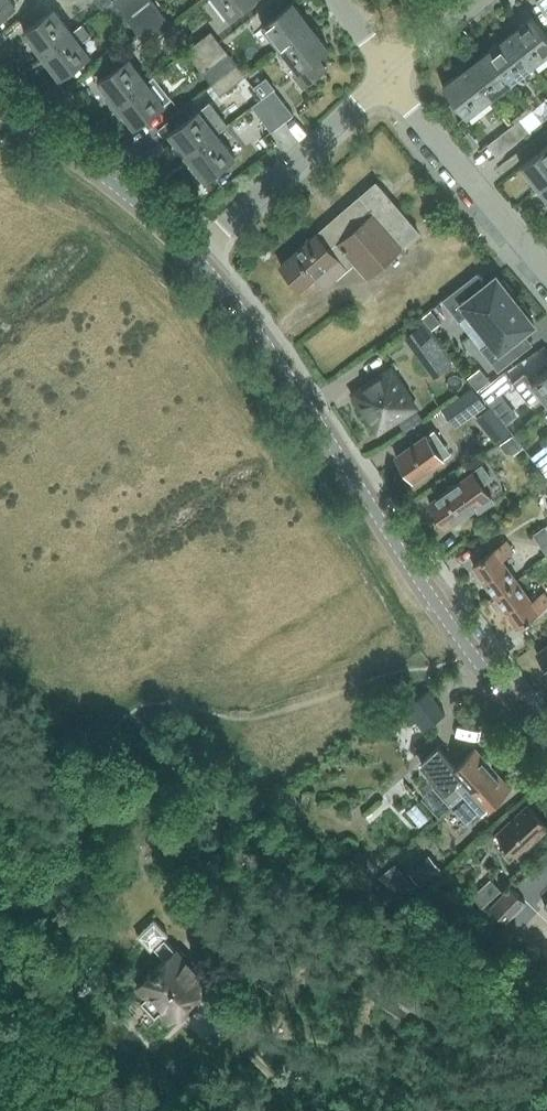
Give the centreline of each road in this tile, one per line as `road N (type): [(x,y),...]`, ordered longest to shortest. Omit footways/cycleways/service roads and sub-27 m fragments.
road 1 (tertiary): [(546,742),(468,653),(268,350),(194,256)]
road 2 (residential): [(194,256),(390,76)]
road 3 (residential): [(546,270),(390,76)]
road 4 (tertiary): [(194,256),(126,192),(0,106)]

